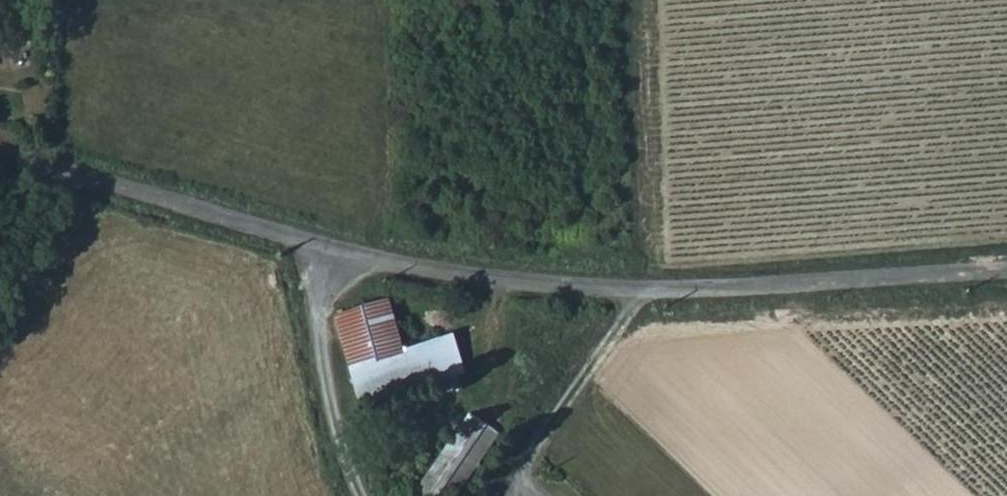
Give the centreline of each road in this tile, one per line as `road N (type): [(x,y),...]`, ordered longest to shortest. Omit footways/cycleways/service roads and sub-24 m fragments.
road 1 (unclassified): [(1006,272),(641,293),(340,259),(0,151)]
road 2 (track): [(641,293),(507,495)]

